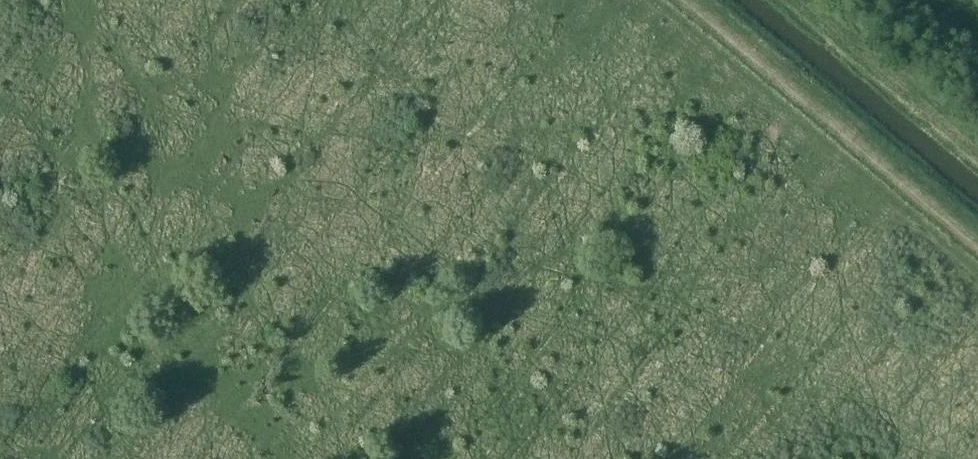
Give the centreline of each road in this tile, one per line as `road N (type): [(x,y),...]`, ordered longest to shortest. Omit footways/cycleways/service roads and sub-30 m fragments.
road 1 (track): [(677,0),(977,253)]

